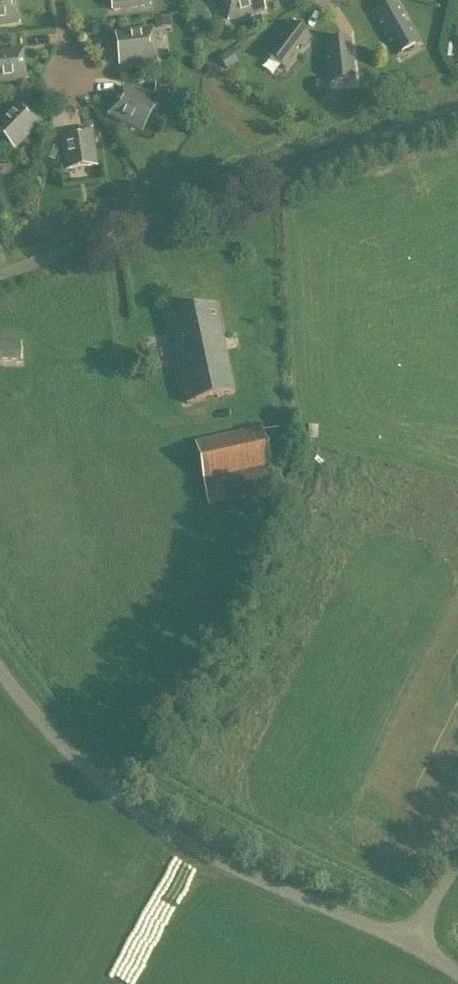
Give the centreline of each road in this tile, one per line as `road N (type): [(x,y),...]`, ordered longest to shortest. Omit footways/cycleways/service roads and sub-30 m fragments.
road 1 (unclassified): [(405,942),(119,804),(0,676)]
road 2 (unclassified): [(0,275),(457,114)]

